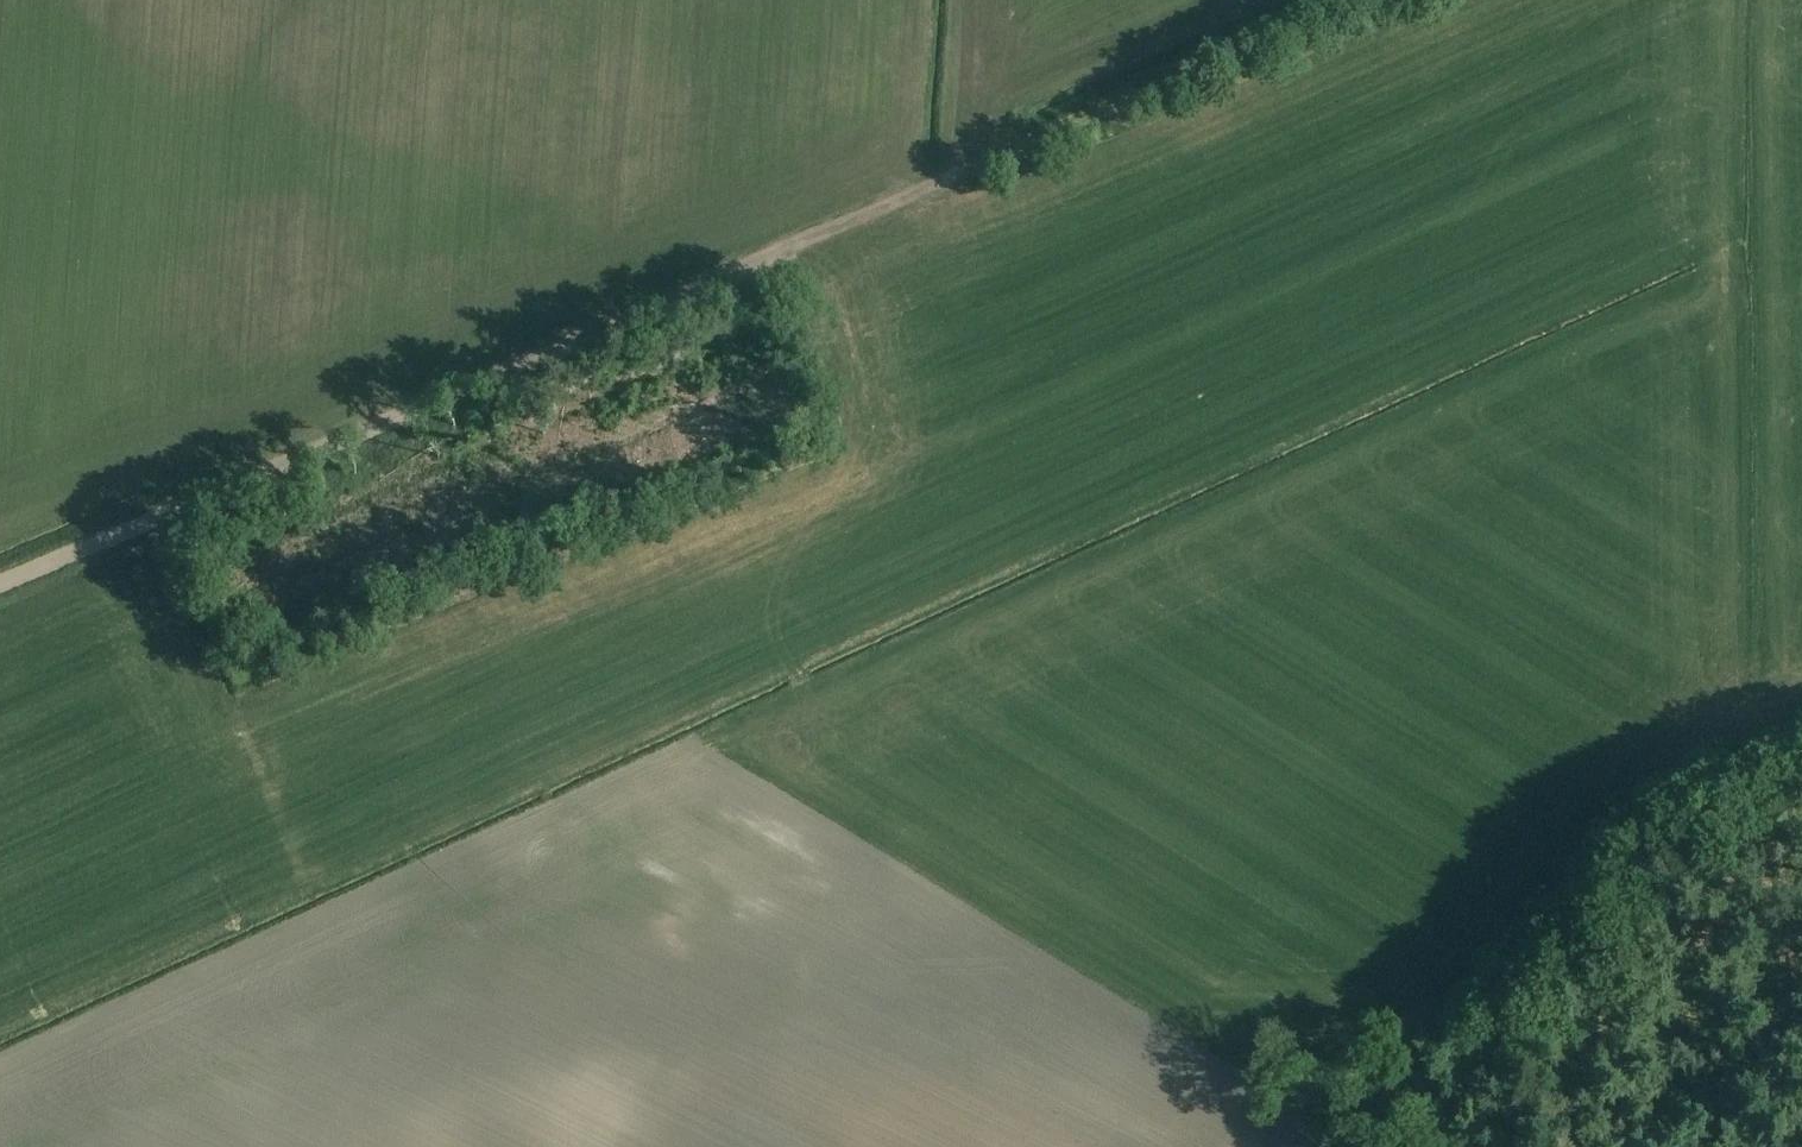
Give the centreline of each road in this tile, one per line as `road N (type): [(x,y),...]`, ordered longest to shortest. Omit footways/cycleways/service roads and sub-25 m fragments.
road 1 (track): [(0,597),(1377,0)]

